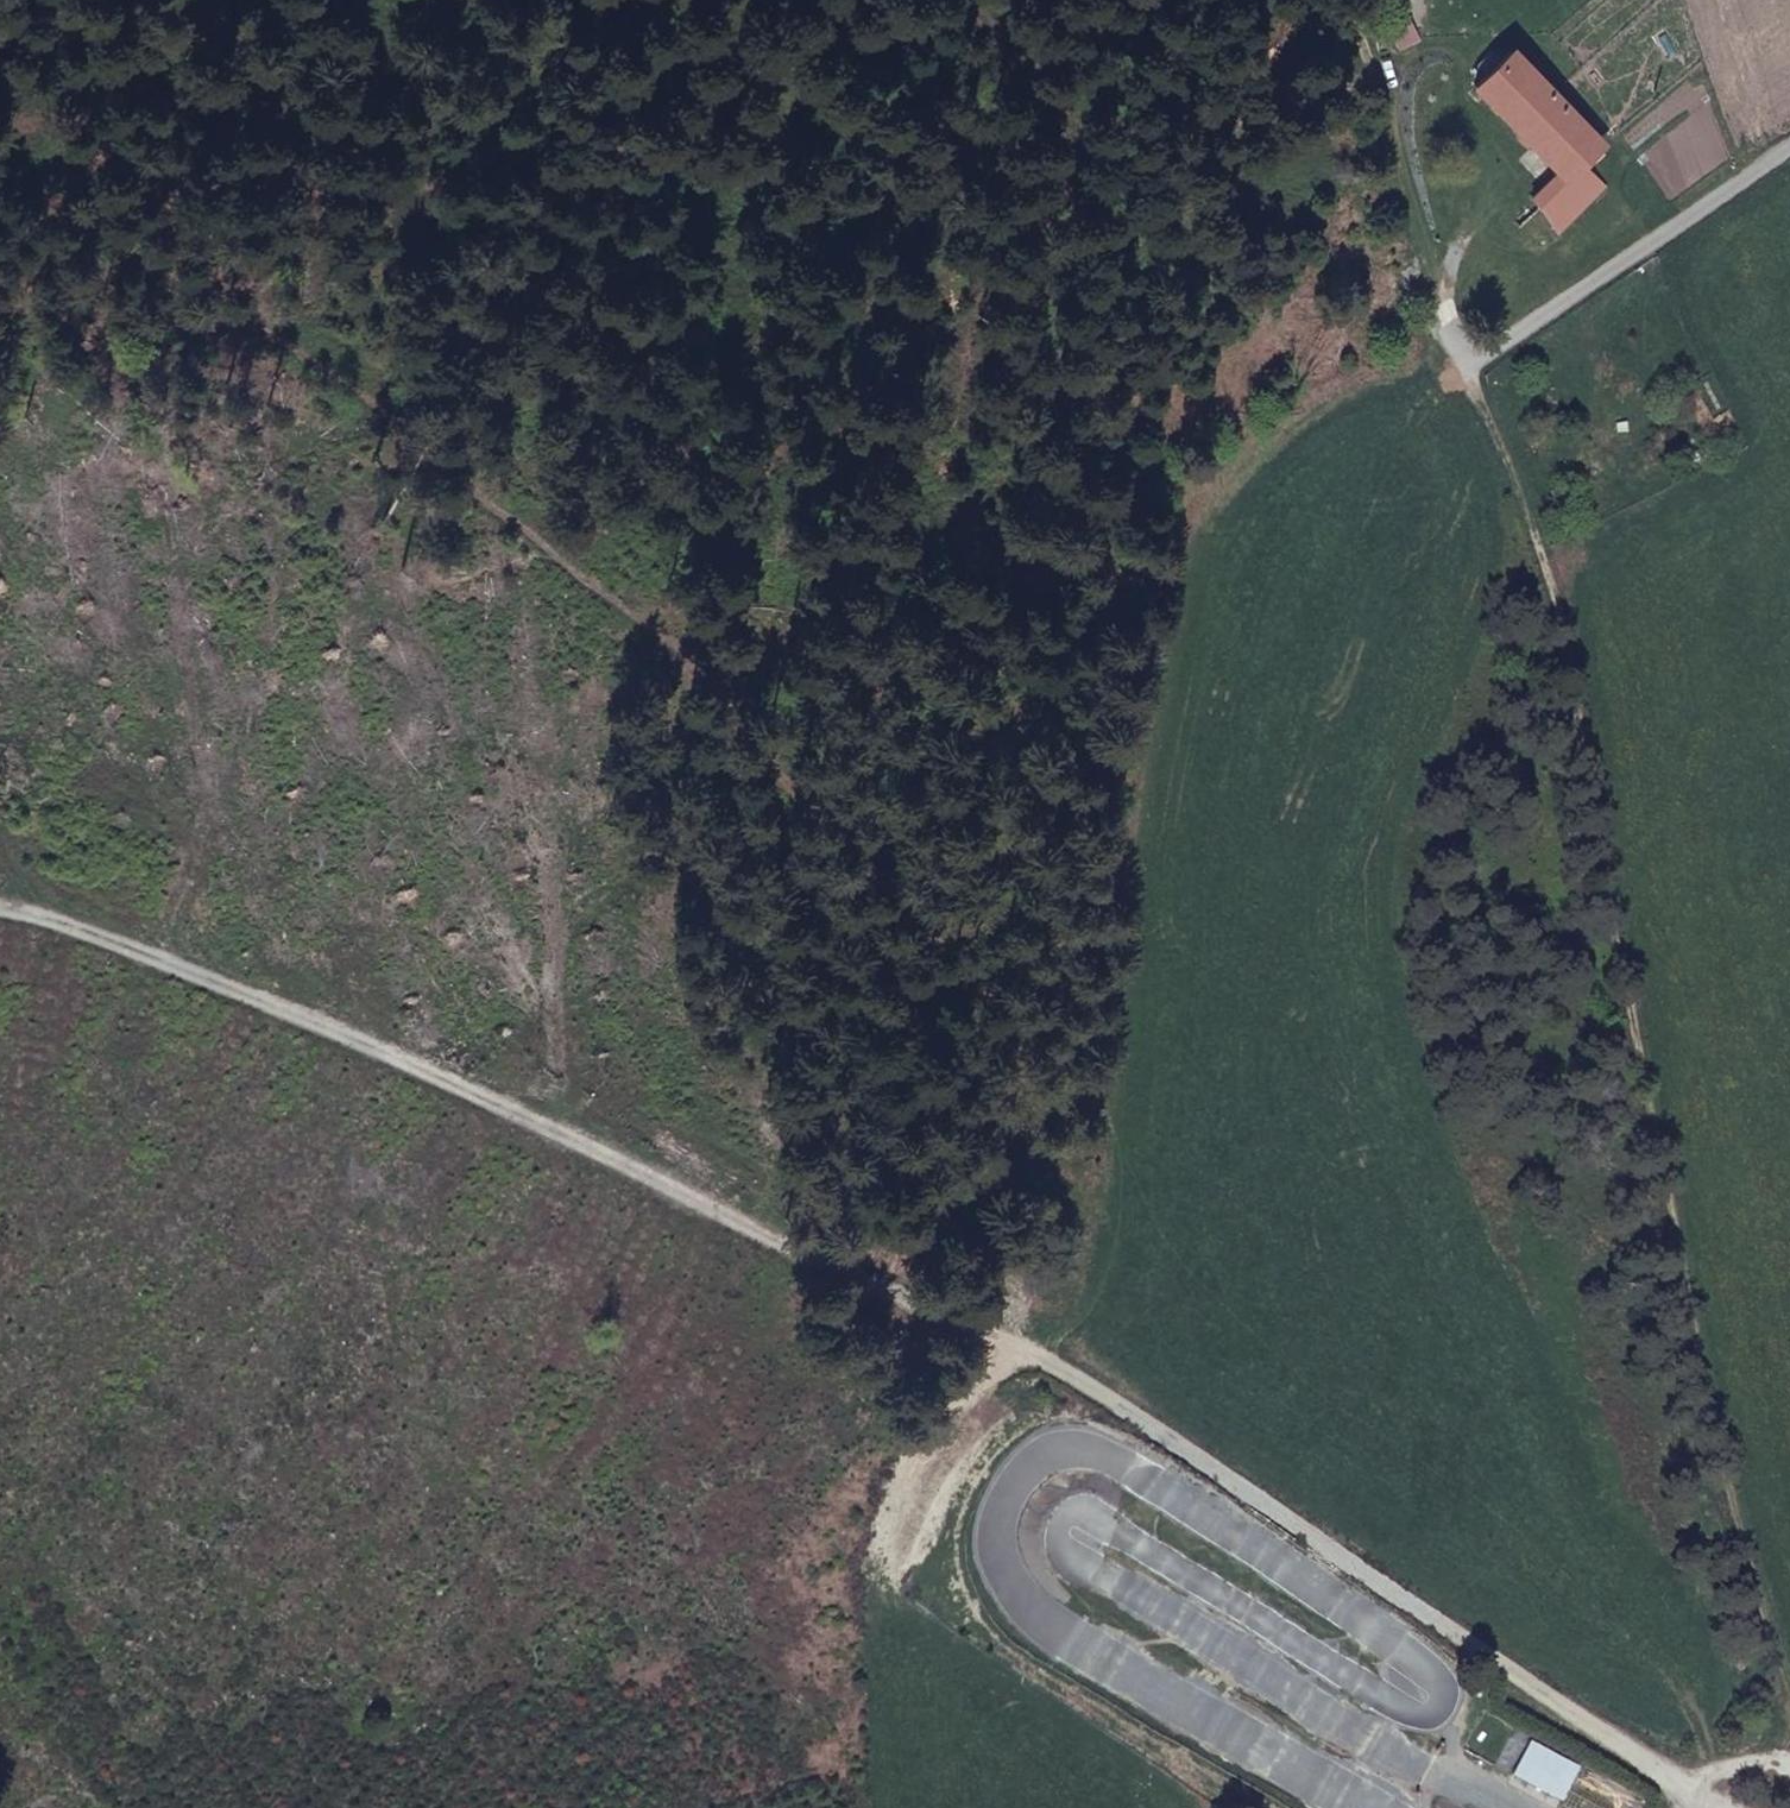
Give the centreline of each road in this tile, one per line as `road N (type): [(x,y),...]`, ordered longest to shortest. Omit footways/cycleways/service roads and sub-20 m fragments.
road 1 (track): [(1738,1807),(1058,1372),(279,996),(0,926)]
road 2 (track): [(1789,1682),(1767,1628),(1658,1147),(1544,549),(1339,0)]

